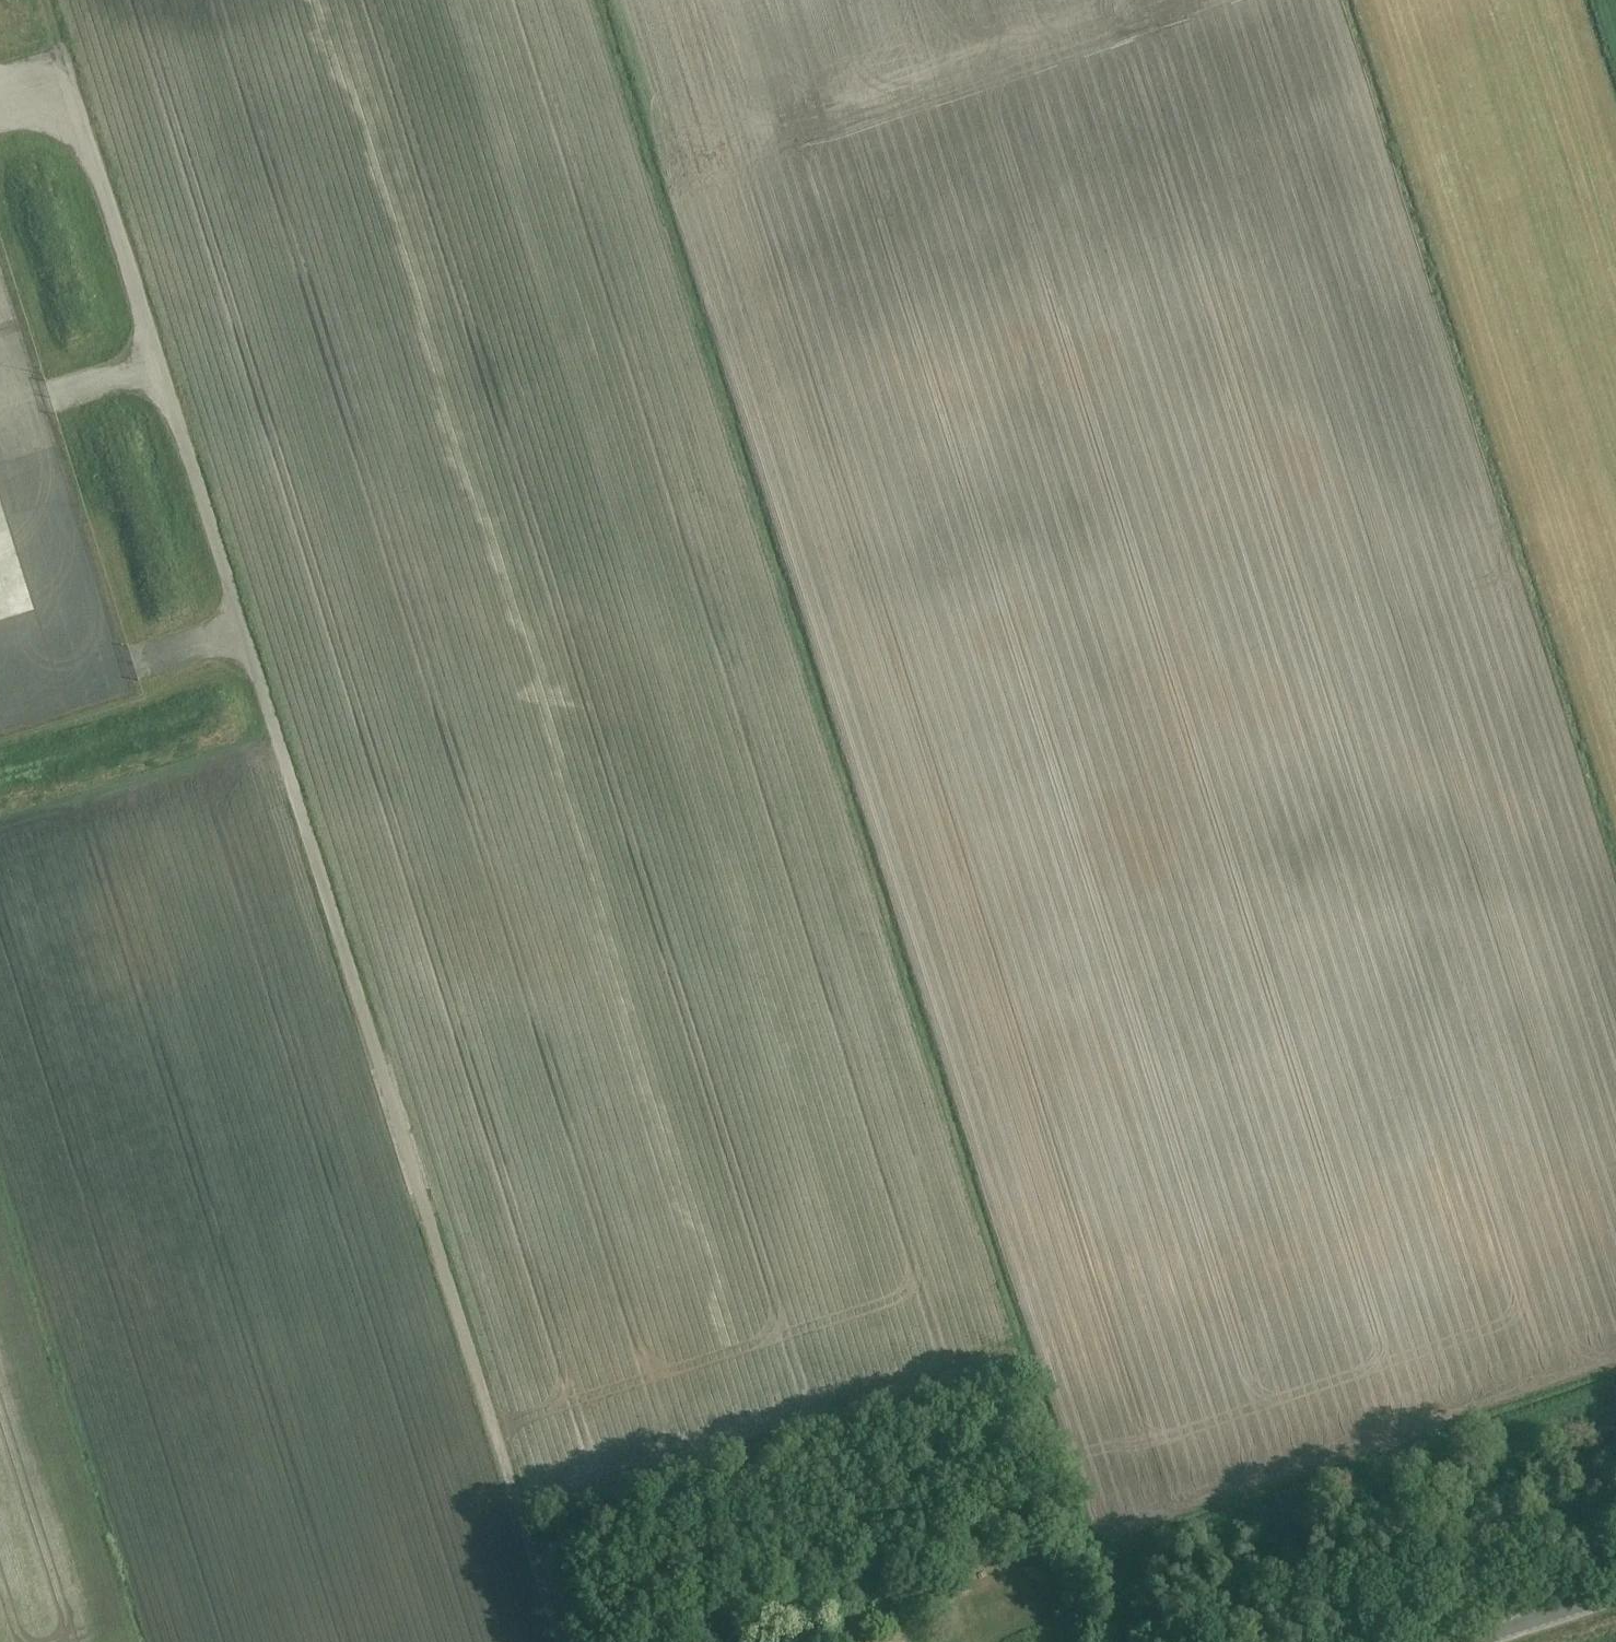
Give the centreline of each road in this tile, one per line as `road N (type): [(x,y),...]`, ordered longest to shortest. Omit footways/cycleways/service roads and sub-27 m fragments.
road 1 (unclassified): [(560,1641),(72,83),(0,104)]
road 2 (tertiary): [(1464,1641),(1615,1593)]

